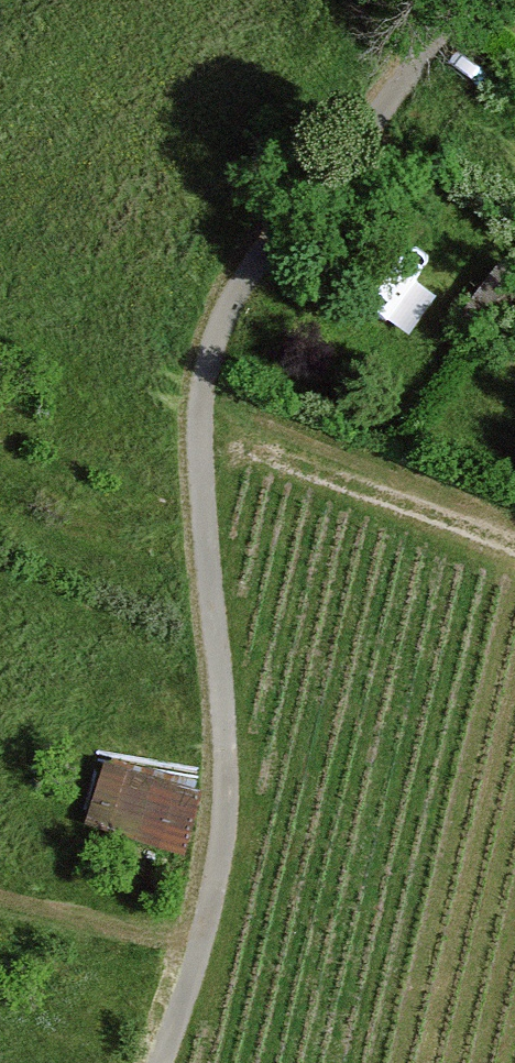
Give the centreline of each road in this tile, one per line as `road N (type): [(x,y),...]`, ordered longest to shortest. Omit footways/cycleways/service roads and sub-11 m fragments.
road 1 (track): [(159,1062),(195,966),(225,822),(225,718),(201,454),(212,350),(262,252),(465,0)]
road 2 (track): [(514,555),(261,463),(201,454)]

